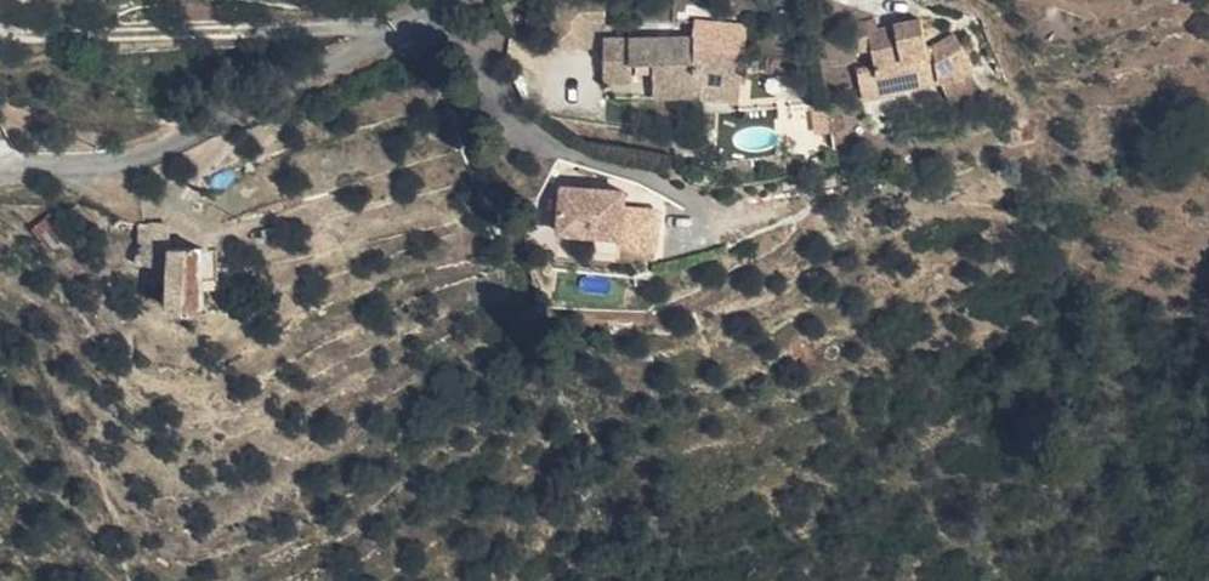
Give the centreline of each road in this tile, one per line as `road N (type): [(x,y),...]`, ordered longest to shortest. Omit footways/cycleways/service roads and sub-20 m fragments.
road 1 (unclassified): [(0,160),(92,160),(159,145),(446,0)]

